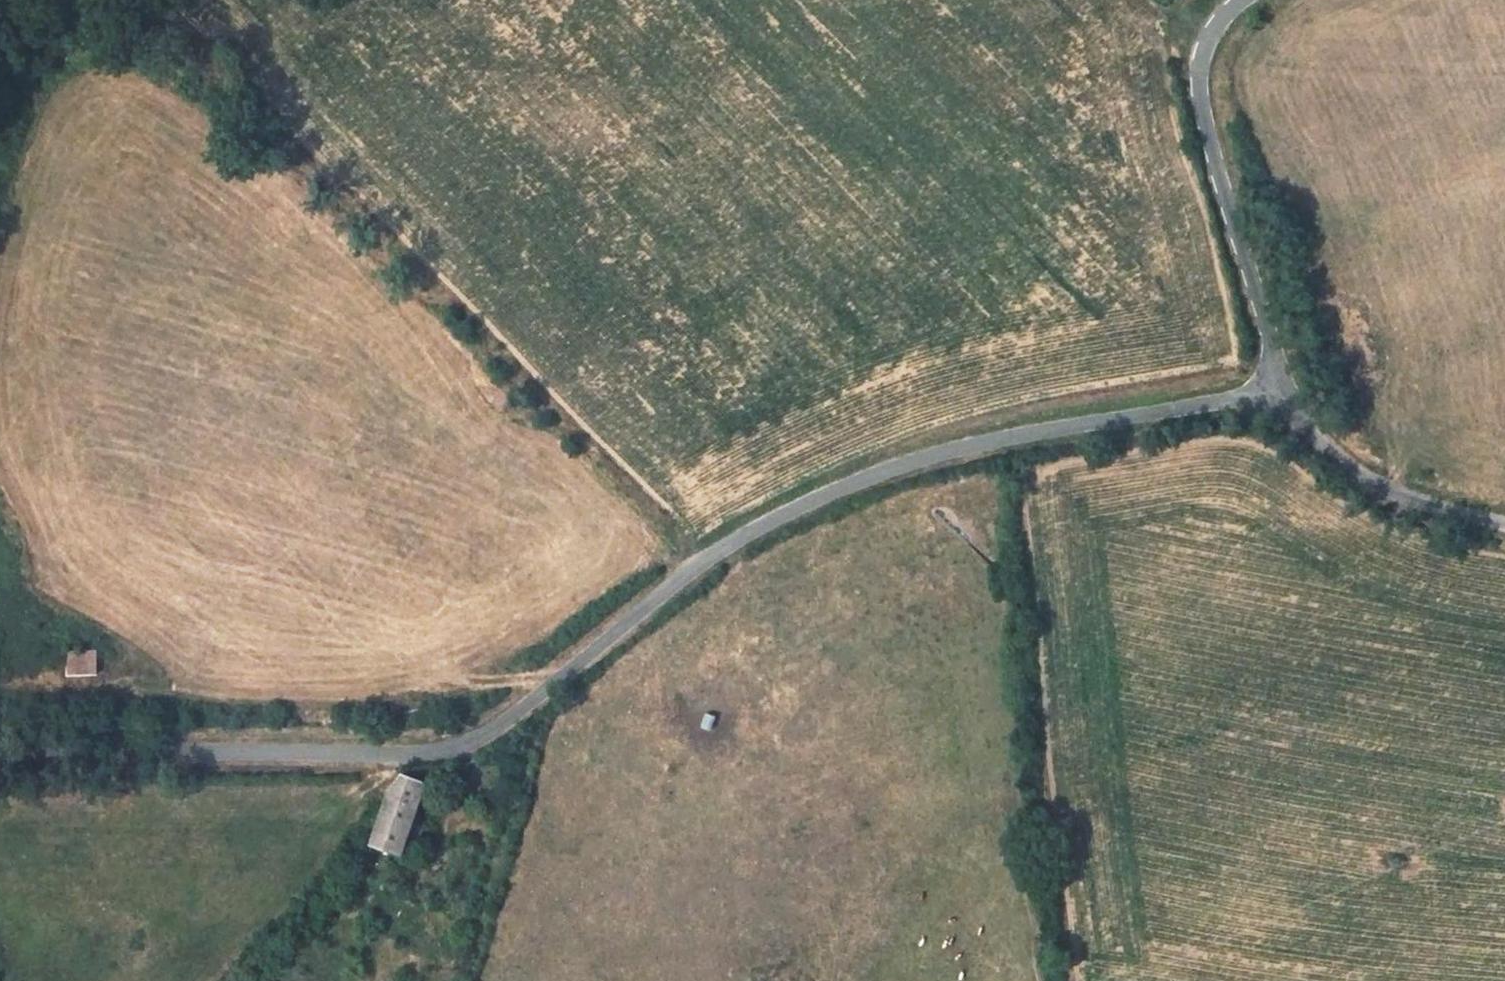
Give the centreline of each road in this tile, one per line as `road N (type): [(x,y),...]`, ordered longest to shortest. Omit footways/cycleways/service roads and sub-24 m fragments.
road 1 (residential): [(0,757),(439,758),(499,739),(714,558),(832,492),(997,434),(1290,385)]
road 2 (residential): [(1290,385),(1198,93),(1211,29),(1241,0)]
road 3 (residential): [(1504,519),(1374,478),(1326,442),(1290,385)]

